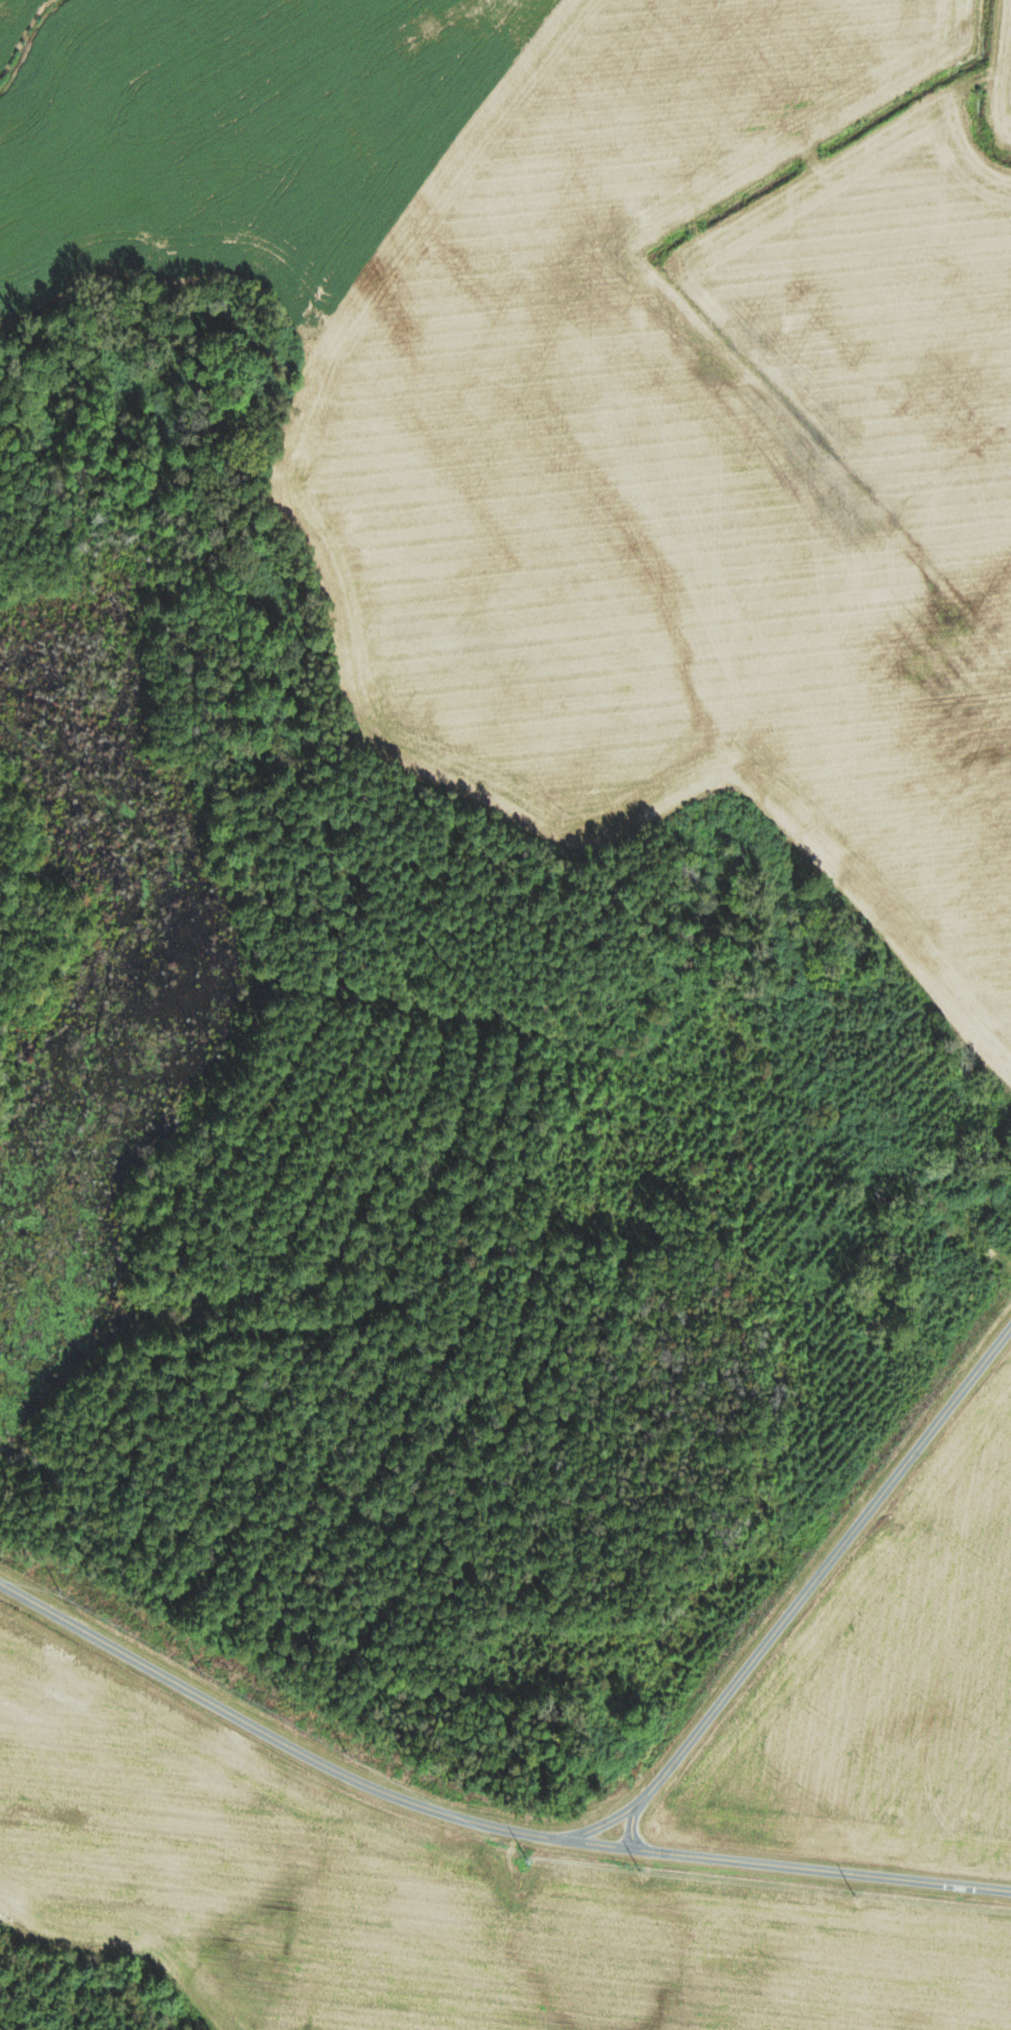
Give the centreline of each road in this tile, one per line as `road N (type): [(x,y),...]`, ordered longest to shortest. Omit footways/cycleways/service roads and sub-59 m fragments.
road 1 (residential): [(0,1584),(311,1758),(439,1812),(568,1840),(1010,1891)]
road 2 (residential): [(568,1840),(654,1787),(1010,1328)]

